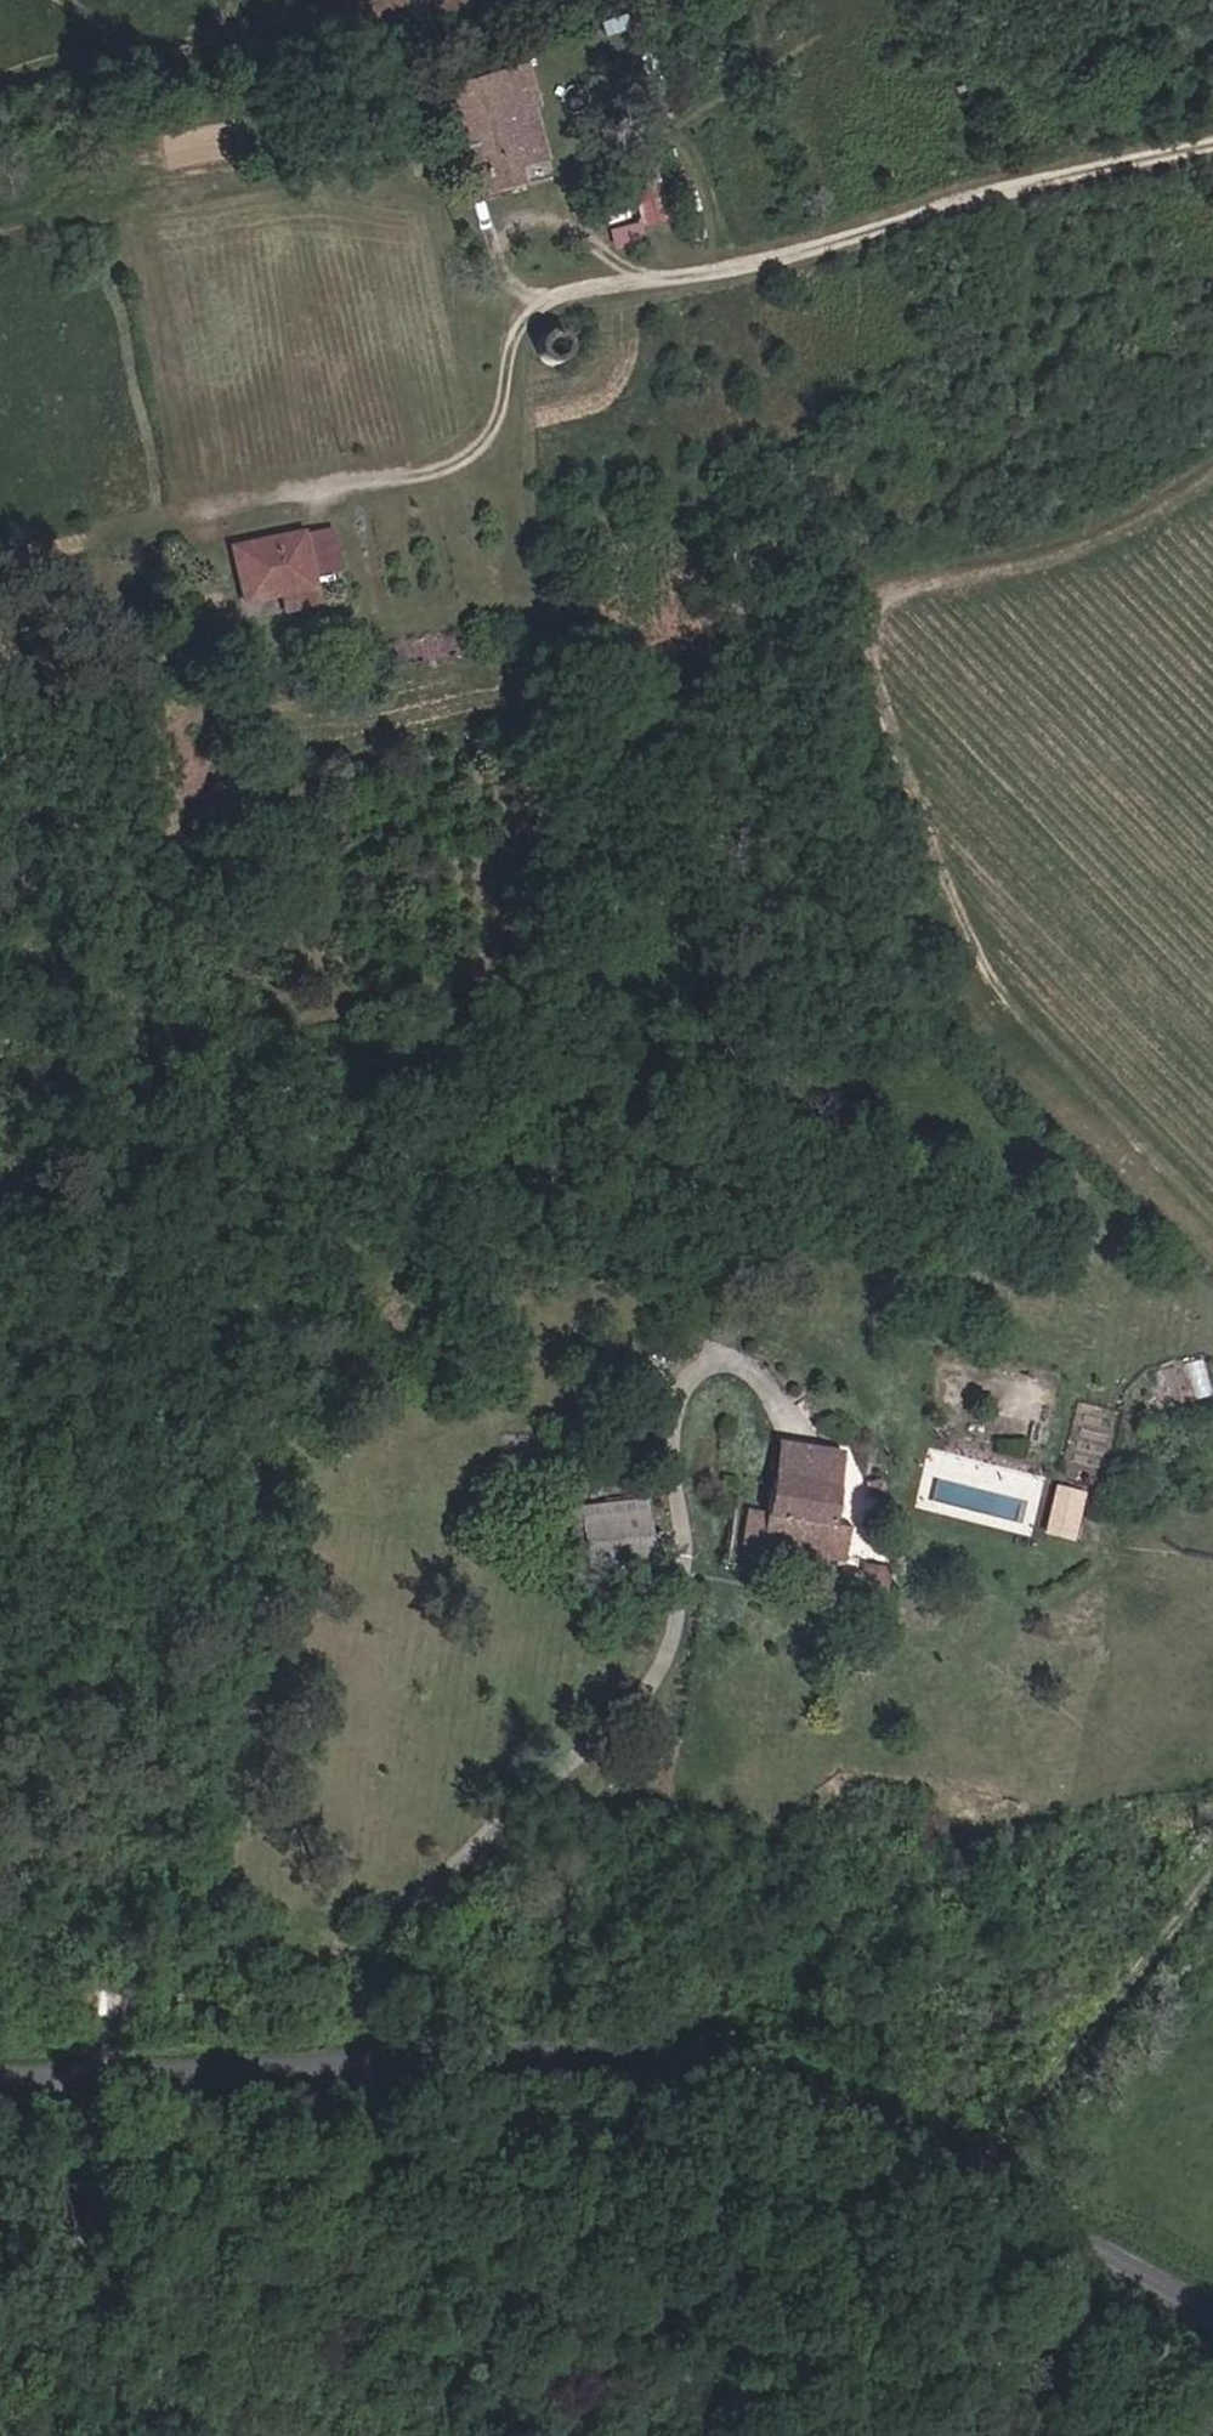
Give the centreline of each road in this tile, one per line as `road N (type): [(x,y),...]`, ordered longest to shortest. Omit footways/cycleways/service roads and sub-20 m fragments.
road 1 (tertiary): [(1212,2307),(787,2082),(720,2058),(631,2049),(515,2052),(0,2077)]
road 2 (track): [(1212,476),(1104,540),(1039,564),(904,590),(880,605),(872,633),(909,790),(980,961),(1087,1087),(1212,1215)]
road 3 (track): [(1212,1870),(970,2177)]

